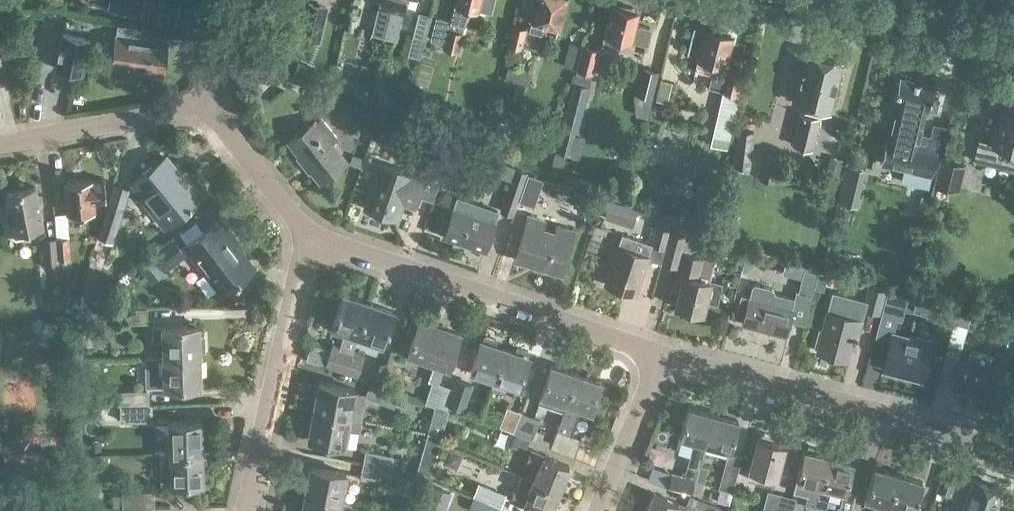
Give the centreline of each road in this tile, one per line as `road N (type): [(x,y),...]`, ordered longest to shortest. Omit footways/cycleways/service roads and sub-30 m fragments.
road 1 (residential): [(663,358),(311,239)]
road 2 (residential): [(1013,459),(663,358)]
road 3 (residential): [(248,510),(311,239)]
road 4 (residential): [(0,147),(203,110)]
road 5 (residential): [(311,239),(203,110)]
road 6 (residential): [(598,510),(663,358)]
road 7 (residential): [(1013,36),(863,0)]

